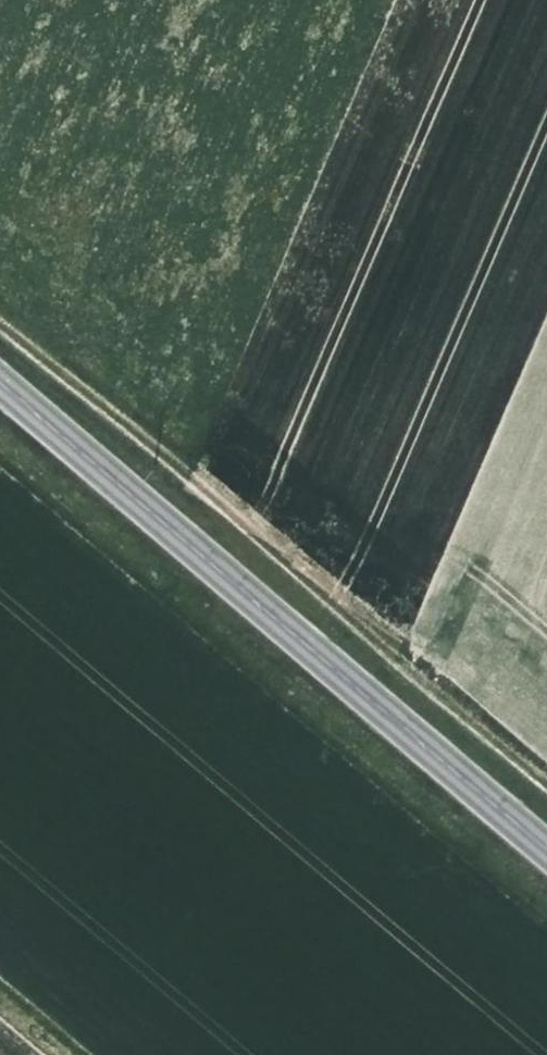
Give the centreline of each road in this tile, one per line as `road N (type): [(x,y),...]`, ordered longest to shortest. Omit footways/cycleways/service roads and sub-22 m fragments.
road 1 (tertiary): [(0,372),(546,847)]
road 2 (track): [(546,786),(0,318)]

